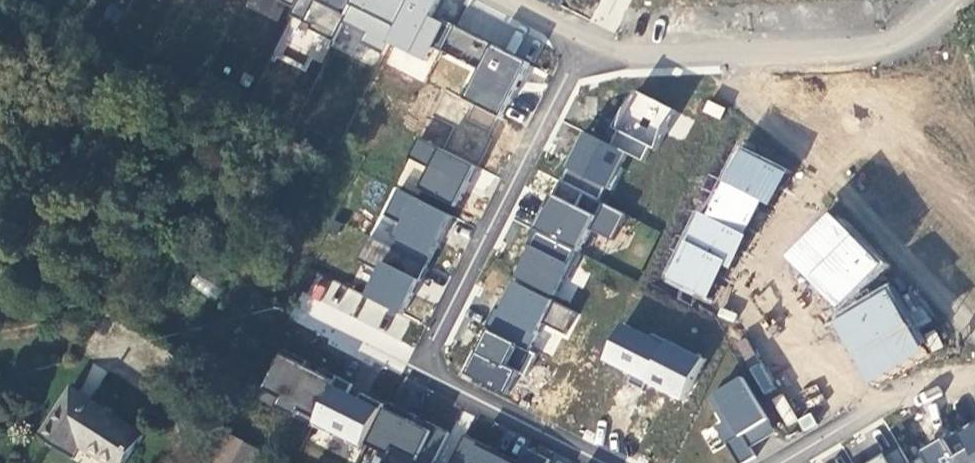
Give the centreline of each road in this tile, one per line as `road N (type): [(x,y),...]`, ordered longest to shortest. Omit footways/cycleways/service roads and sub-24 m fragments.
road 1 (residential): [(591,44),(621,54),(887,45),(946,0)]
road 2 (residential): [(591,44),(421,367)]
road 3 (residential): [(421,367),(603,462)]
road 4 (residential): [(804,449),(928,377),(974,375)]
road 5 (residential): [(729,302),(804,449)]

